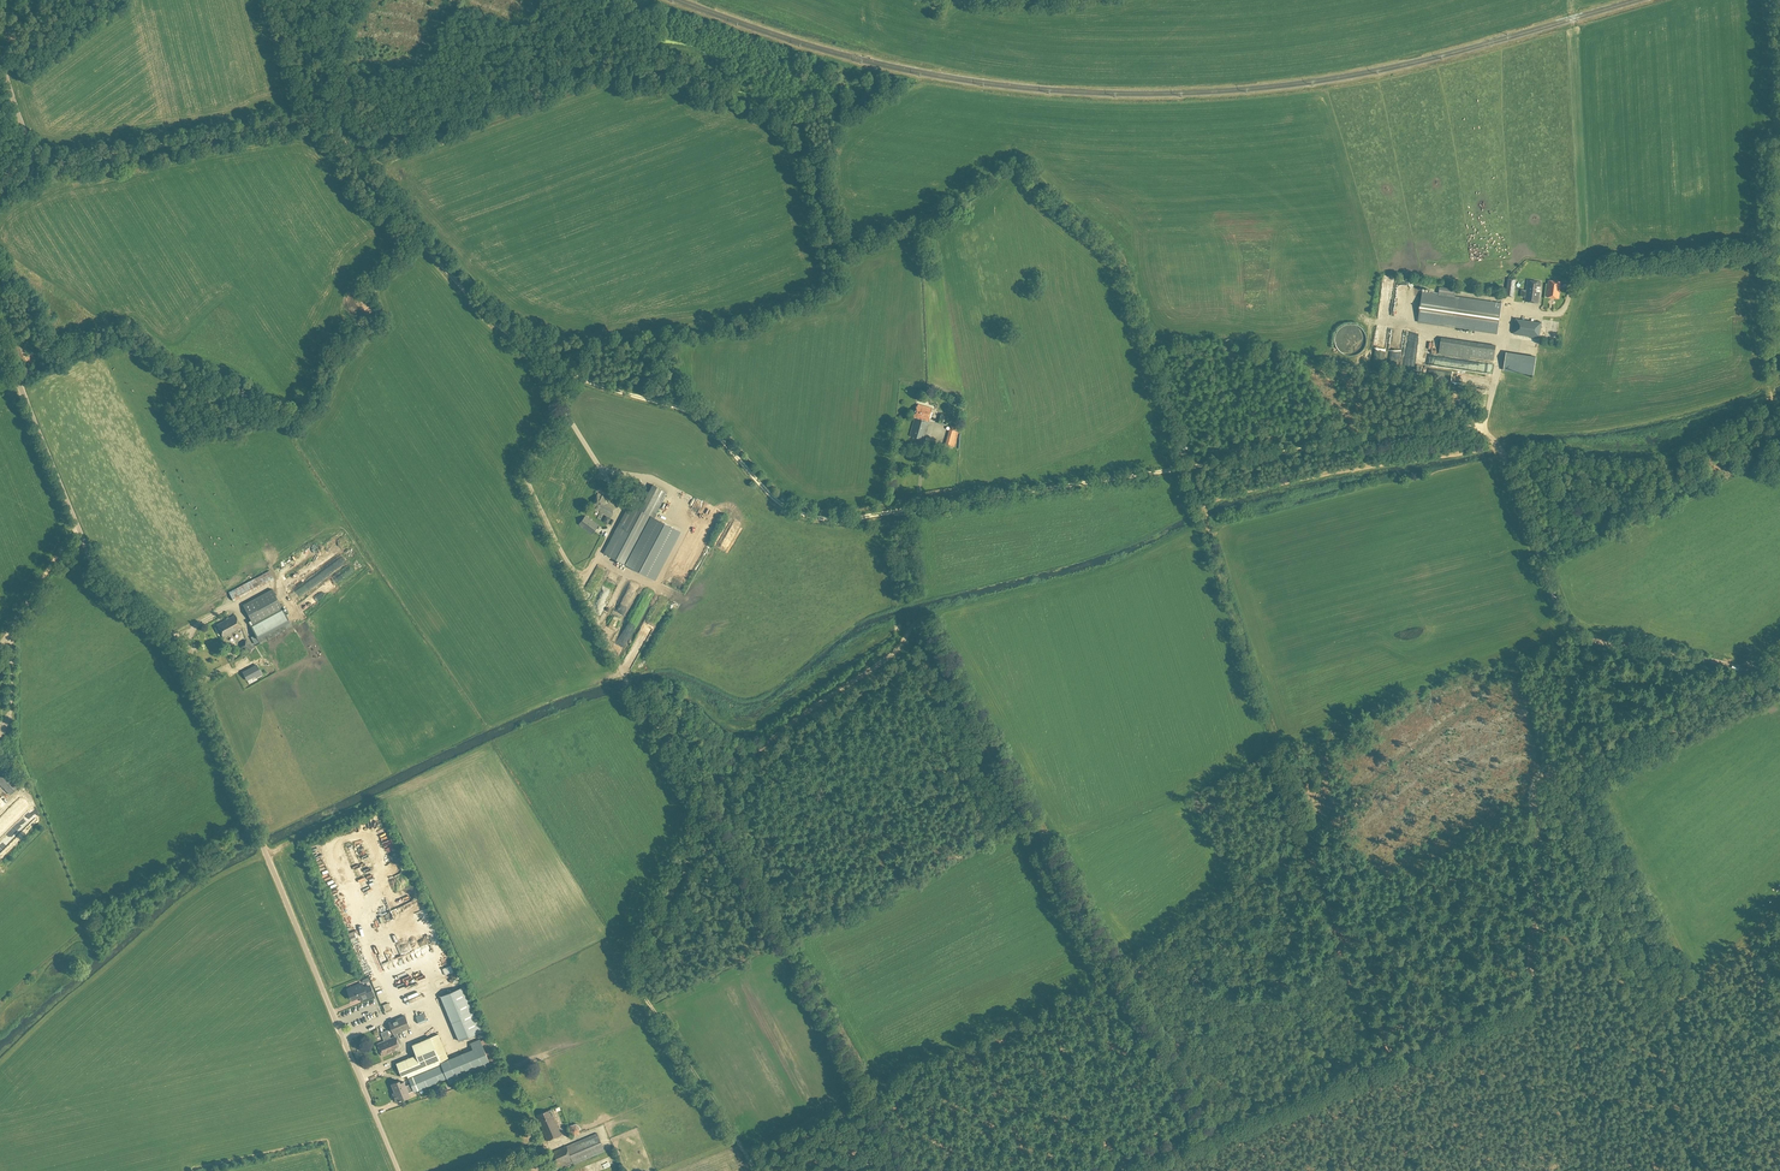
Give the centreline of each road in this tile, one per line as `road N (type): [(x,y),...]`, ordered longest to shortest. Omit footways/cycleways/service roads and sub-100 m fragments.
road 1 (track): [(1503,455),(1484,430),(1456,426),(831,519),(783,505),(699,417),(583,379)]
road 2 (unclassified): [(399,1170),(178,647),(93,562),(0,331)]
road 3 (track): [(758,1170),(638,983),(700,832),(699,808),(656,722),(634,699),(527,481),(528,466),(583,379)]
road 4 (track): [(1571,0),(1583,248),(1560,314),(1514,311),(1480,429)]
road 5 (track): [(1117,1170),(1532,1000)]
road 6 (track): [(1532,1000),(1540,781),(1741,671)]
road 7 (track): [(583,379),(544,362),(495,324),(377,188),(350,143),(319,124)]
road 8 (track): [(1503,455),(1552,593),(1575,628),(1598,641),(1741,671)]
road 9 (track): [(1282,760),(1188,466)]
road 10 (track): [(1779,411),(1646,468),(1503,455)]
road 11 (track): [(1779,141),(1770,163),(1771,414)]
road 12 (track): [(319,124),(284,122),(51,164)]
road 13 (track): [(1646,1030),(1779,906)]
road 14 (track): [(1587,1170),(1532,1000)]
road 15 (track): [(1646,1030),(1707,1170)]

